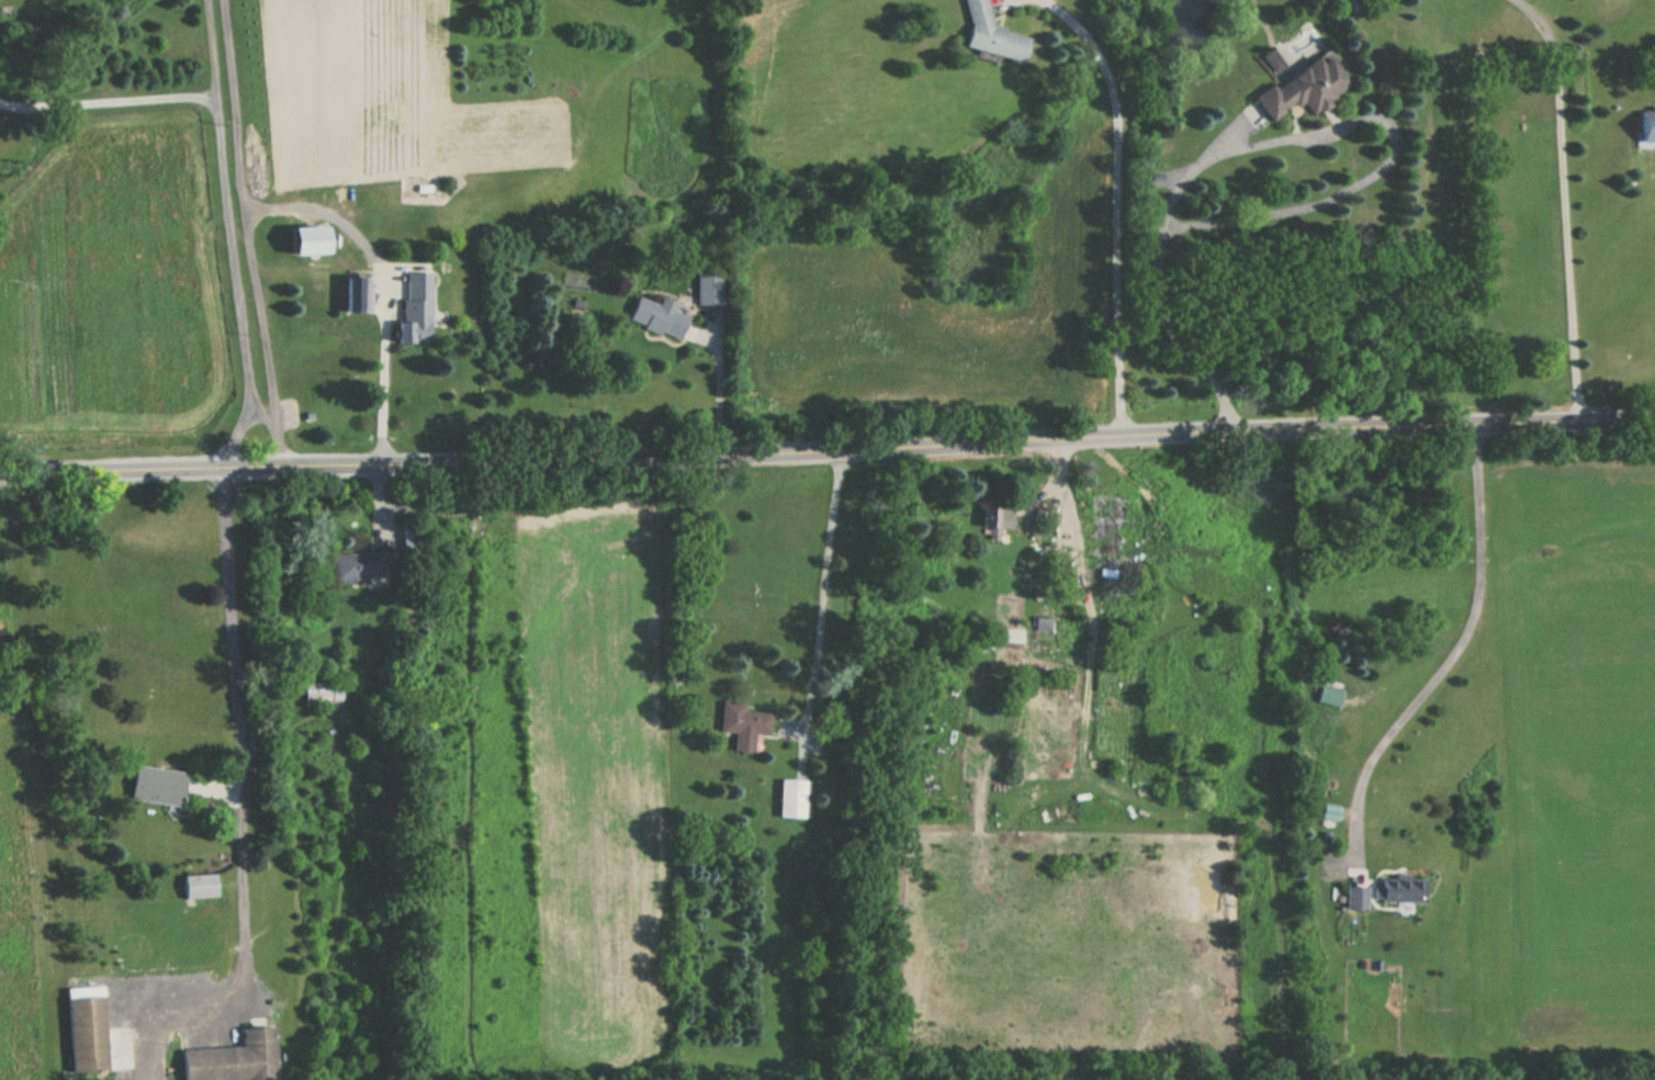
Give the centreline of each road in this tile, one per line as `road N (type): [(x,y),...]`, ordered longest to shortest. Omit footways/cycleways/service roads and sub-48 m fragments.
road 1 (tertiary): [(1654,419),(0,473)]

